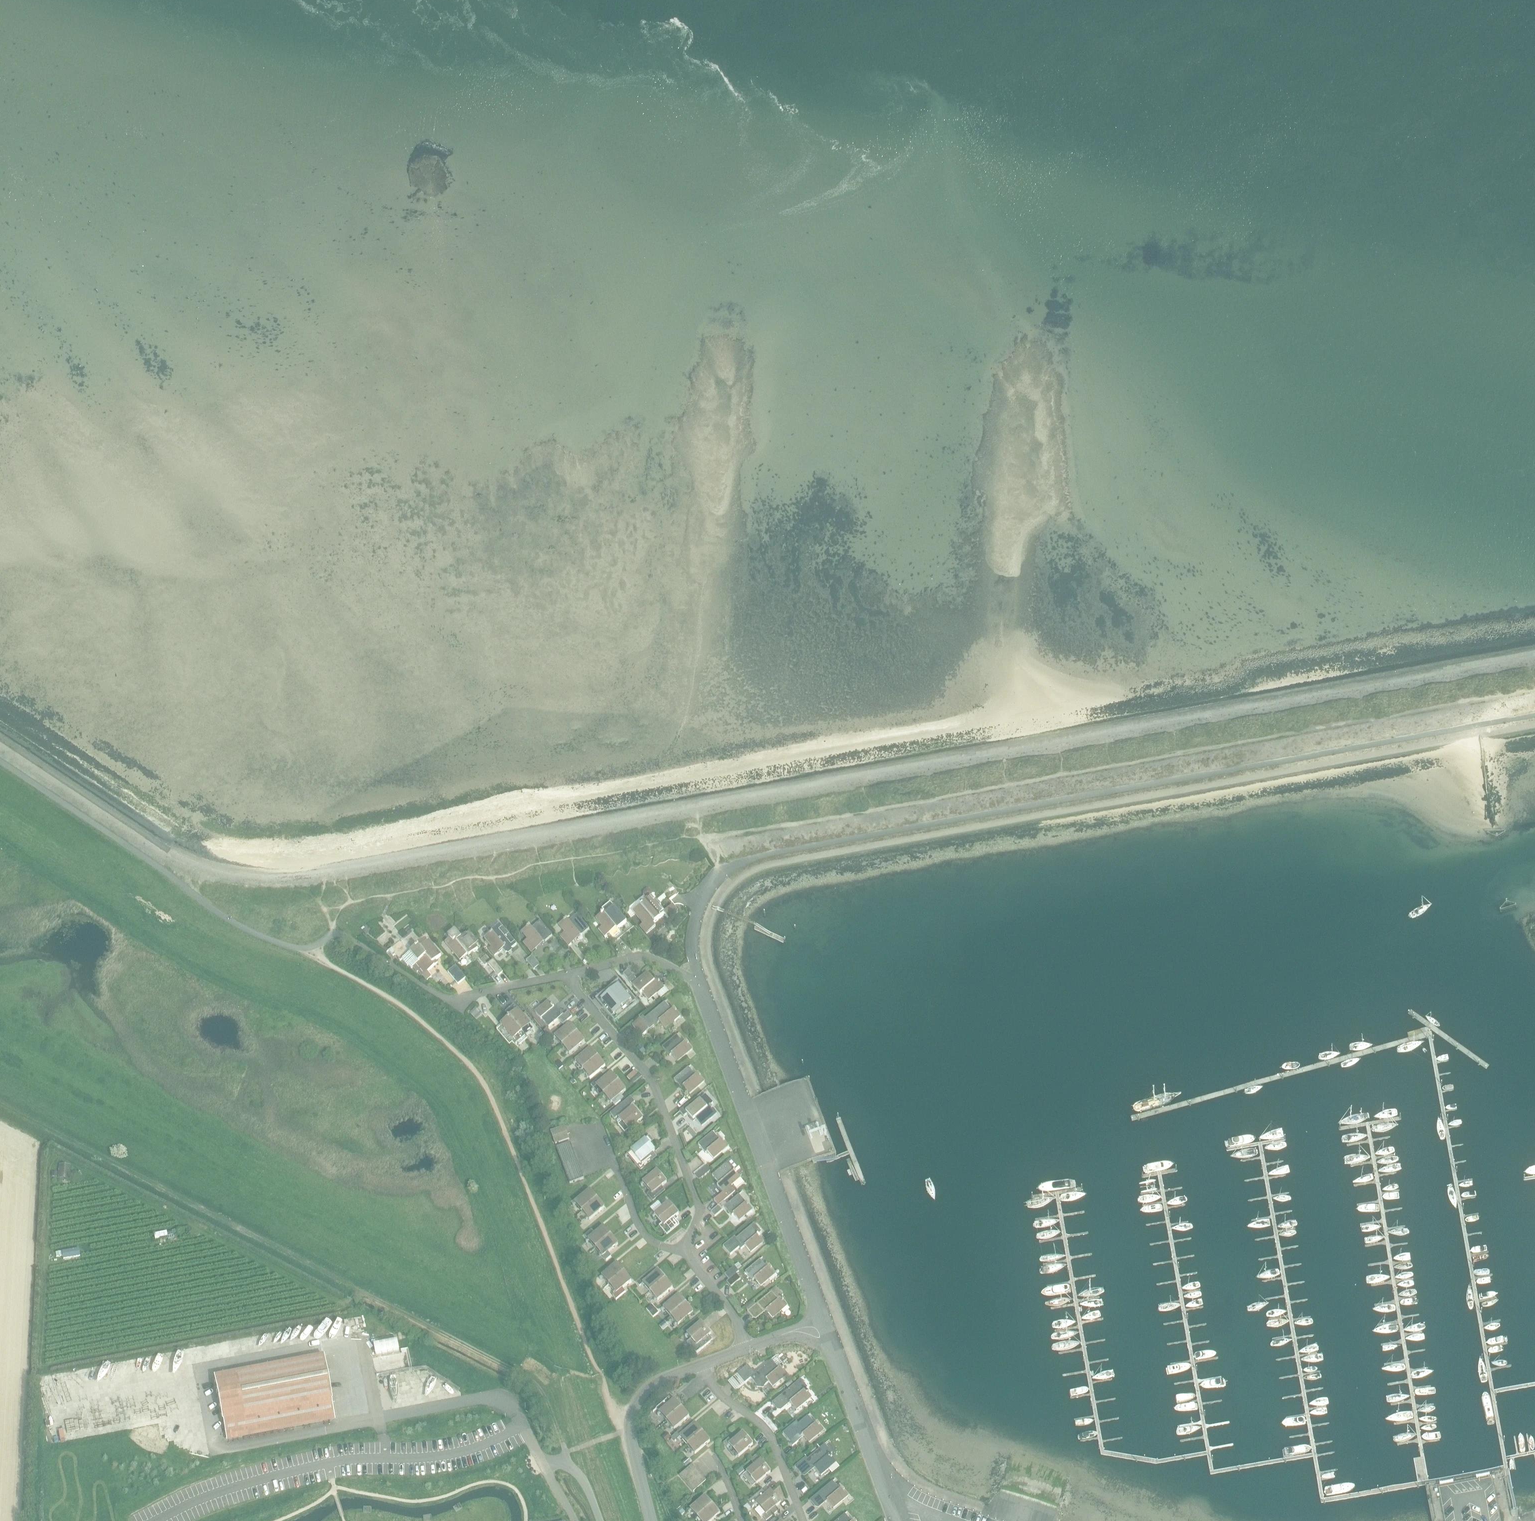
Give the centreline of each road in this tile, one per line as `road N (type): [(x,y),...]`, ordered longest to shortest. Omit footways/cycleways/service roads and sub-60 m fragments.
road 1 (track): [(566,1452),(531,1381),(358,1293)]
road 2 (unclassified): [(599,1520),(575,1471),(542,1463),(523,1424)]

